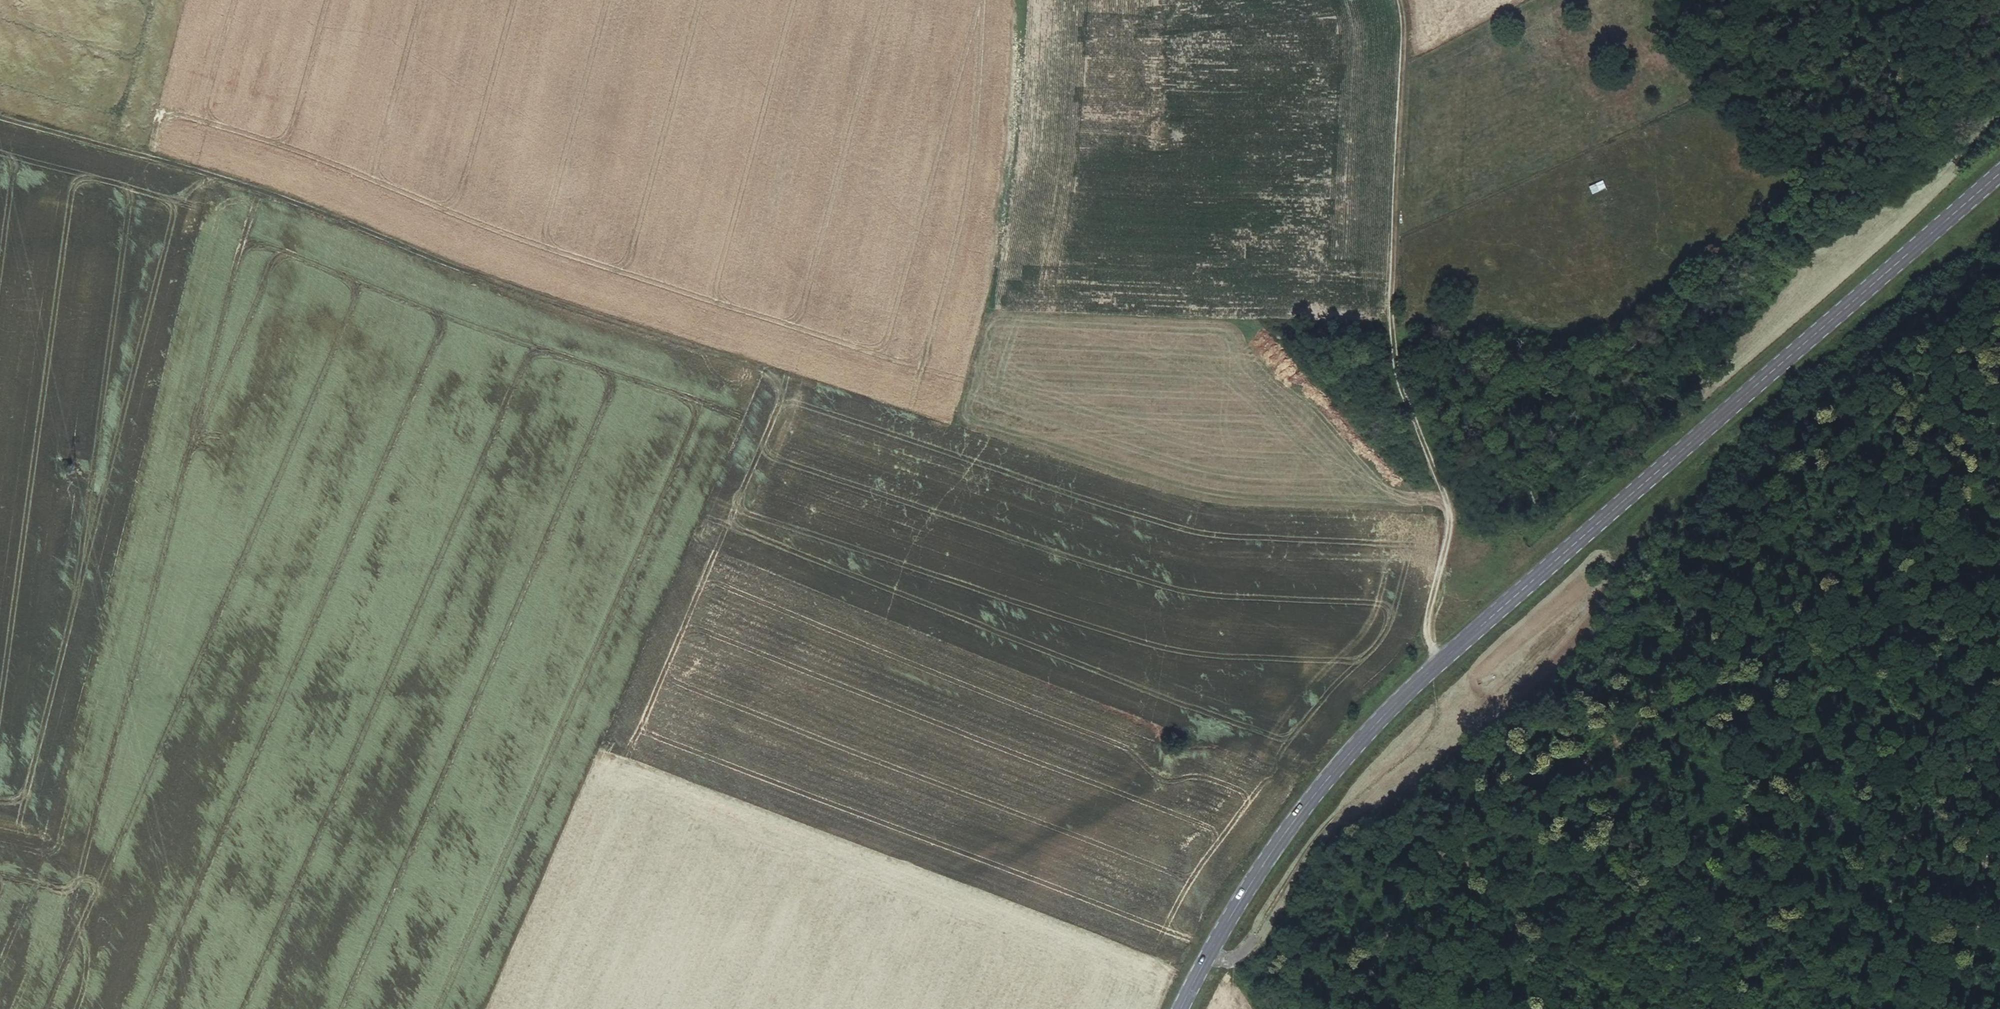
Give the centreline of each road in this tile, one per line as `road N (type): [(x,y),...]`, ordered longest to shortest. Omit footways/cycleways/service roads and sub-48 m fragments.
road 1 (secondary): [(1184,1008),(1288,829),(1379,720),(1532,576),(1999,186)]
road 2 (track): [(1437,664),(1424,633),(1425,594),(1448,494),(1393,358),(1400,0)]
road 3 (track): [(463,271),(211,176),(0,118)]

